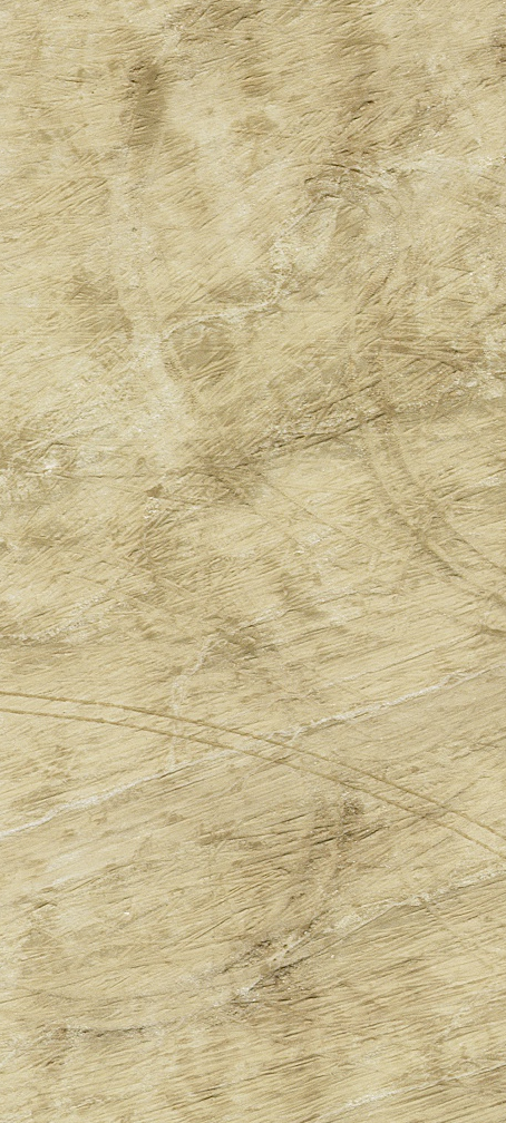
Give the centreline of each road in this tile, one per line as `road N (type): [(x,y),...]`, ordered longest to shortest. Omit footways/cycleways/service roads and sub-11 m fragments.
road 1 (track): [(505,743),(72,939),(0,956)]
road 2 (track): [(505,64),(0,246)]
road 3 (track): [(505,648),(0,764)]
road 4 (track): [(424,0),(0,76)]
road 5 (track): [(505,1079),(362,1122)]

